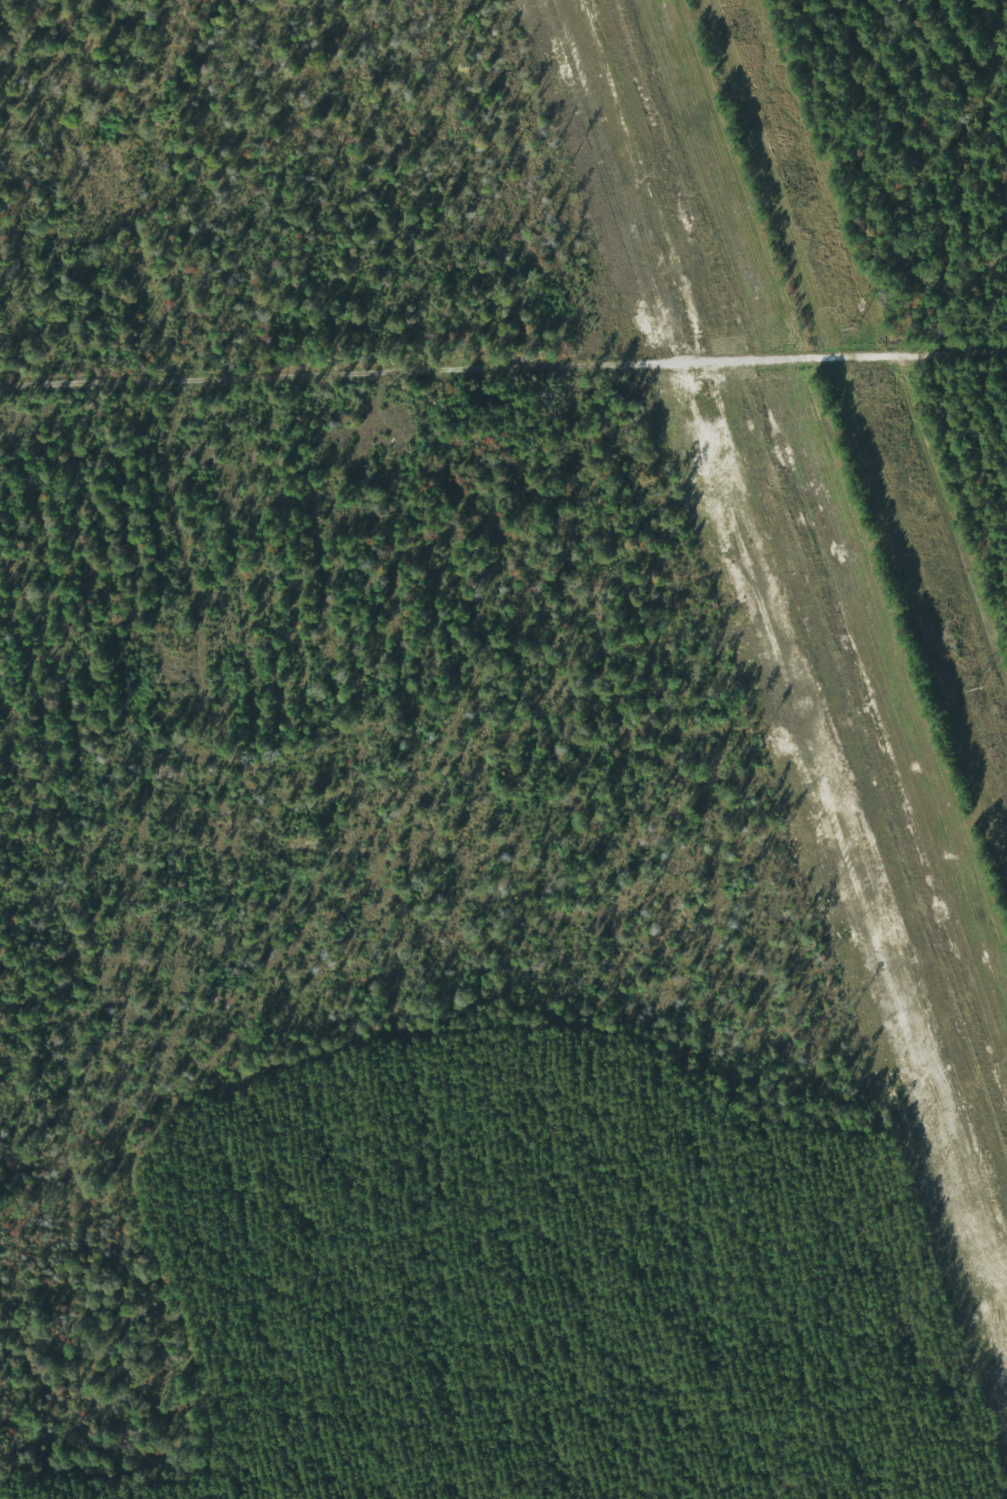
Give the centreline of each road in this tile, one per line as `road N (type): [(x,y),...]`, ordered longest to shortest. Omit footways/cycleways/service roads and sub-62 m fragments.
road 1 (residential): [(0,379),(1006,349)]
road 2 (residential): [(930,349),(1006,578)]

